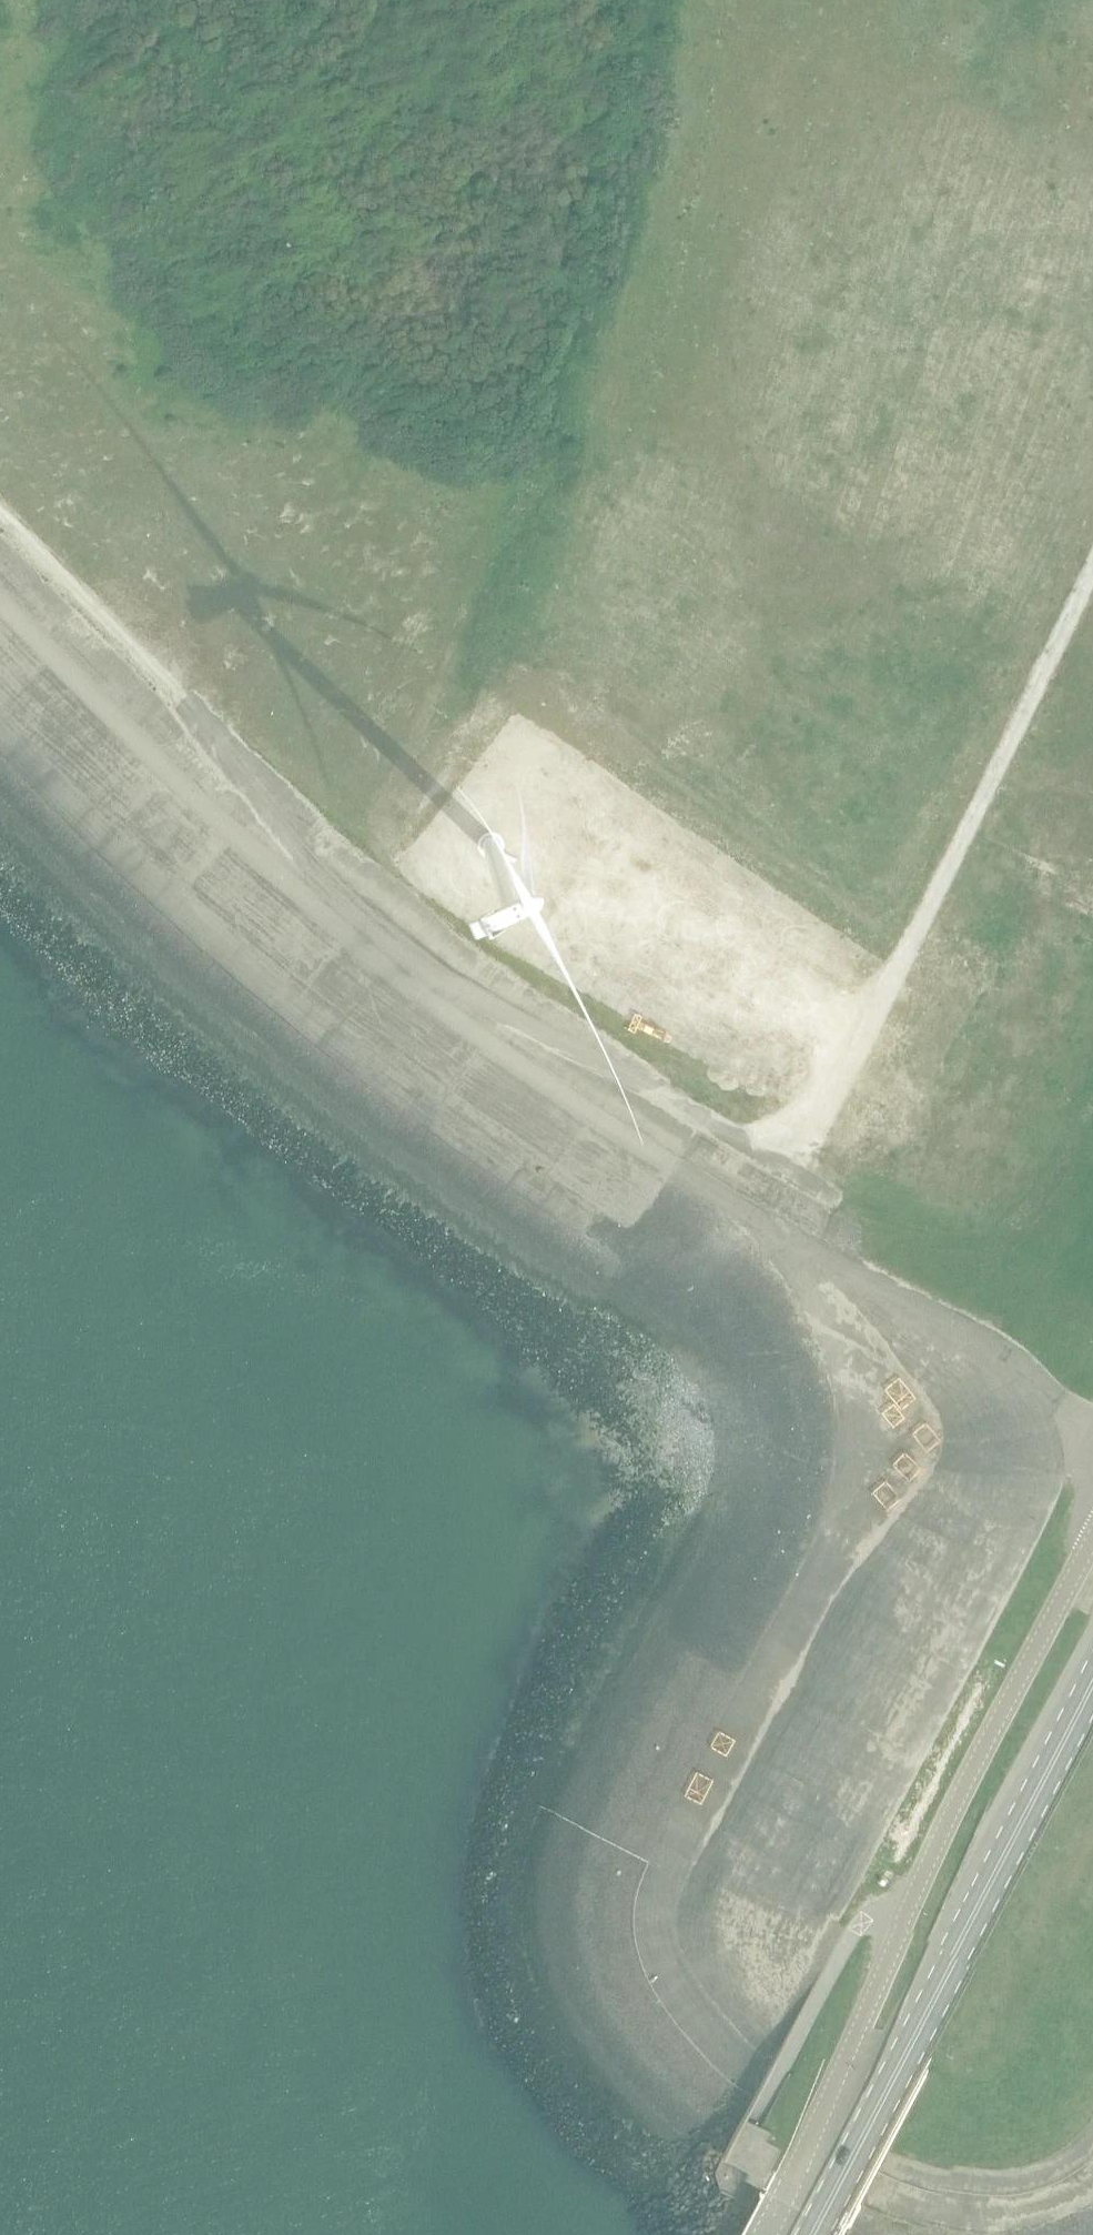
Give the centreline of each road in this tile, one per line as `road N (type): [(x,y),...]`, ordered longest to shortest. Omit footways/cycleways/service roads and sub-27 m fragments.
road 1 (track): [(309,909),(335,882),(472,992),(755,1143),(806,1131),(1092,557)]
road 2 (unclassified): [(759,2234),(931,1853),(1092,1534)]
road 3 (primary): [(806,2234),(1092,1682)]
road 4 (track): [(0,512),(335,882)]

